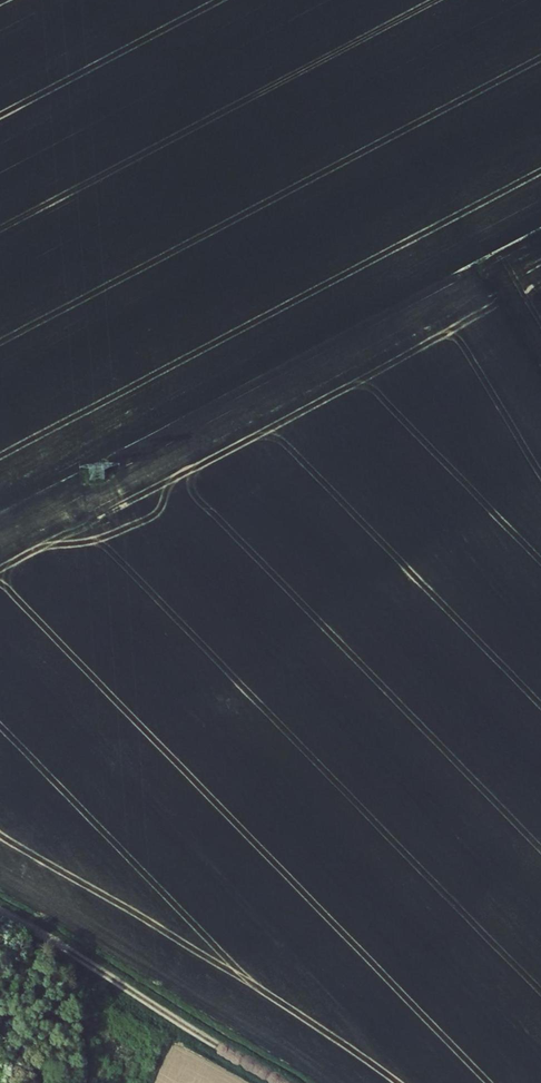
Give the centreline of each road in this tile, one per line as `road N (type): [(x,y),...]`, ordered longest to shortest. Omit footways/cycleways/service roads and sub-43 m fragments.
road 1 (track): [(0,911),(284,1082)]

